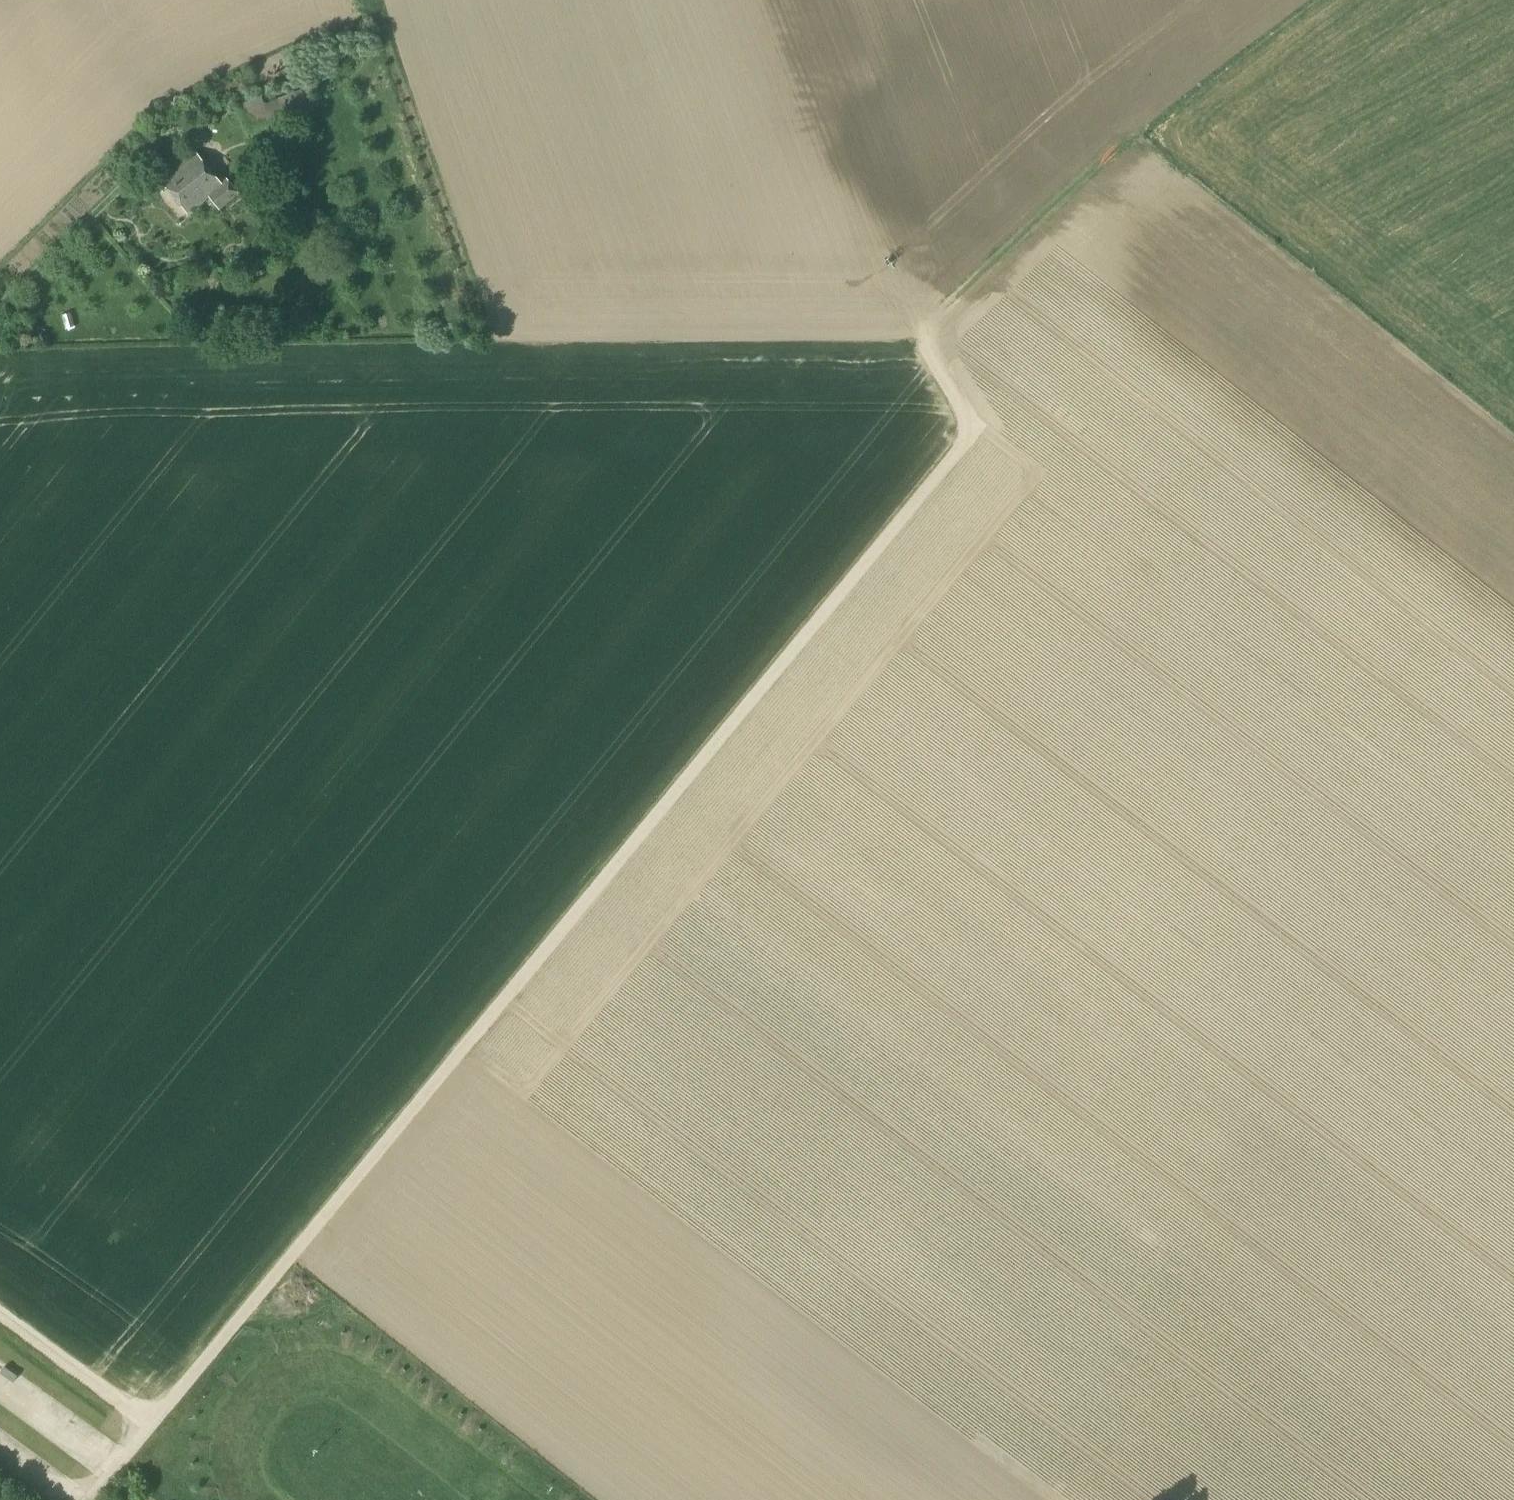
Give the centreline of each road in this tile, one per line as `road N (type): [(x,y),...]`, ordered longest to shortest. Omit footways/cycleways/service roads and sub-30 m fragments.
road 1 (residential): [(0,294),(190,119),(272,87)]

